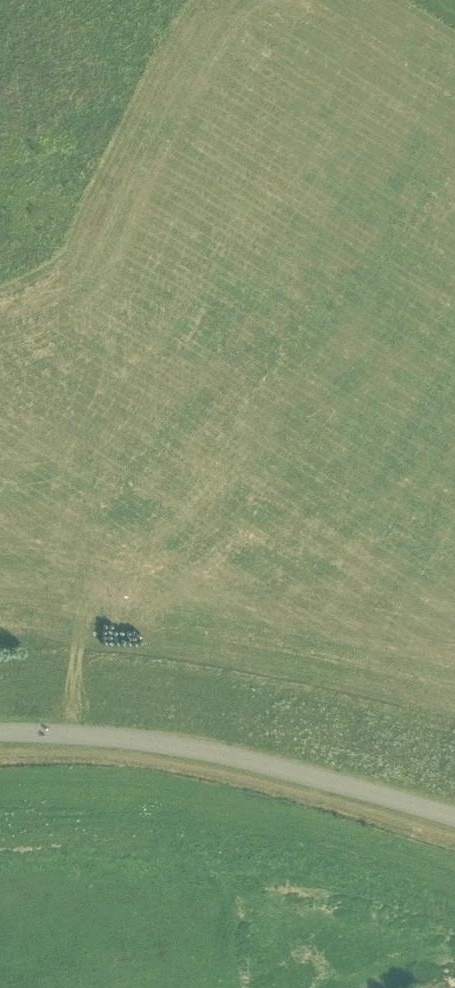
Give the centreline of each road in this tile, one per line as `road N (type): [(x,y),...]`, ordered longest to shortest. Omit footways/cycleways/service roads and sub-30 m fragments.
road 1 (unclassified): [(0,733),(146,741),(454,817)]

